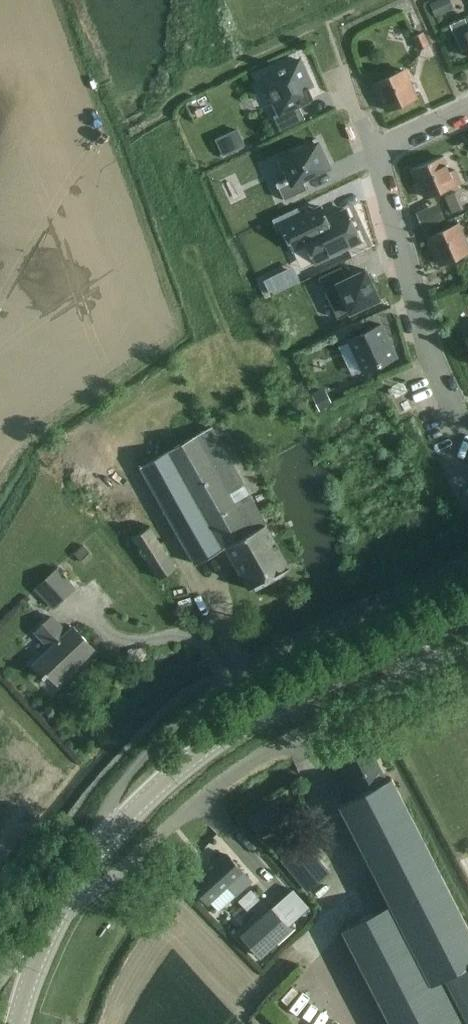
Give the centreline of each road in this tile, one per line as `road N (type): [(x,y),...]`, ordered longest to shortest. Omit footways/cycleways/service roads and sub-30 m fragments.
road 1 (secondary): [(38,950),(86,872),(145,798),(241,728),(467,607)]
road 2 (residential): [(467,436),(429,352),(375,154),(467,108)]

